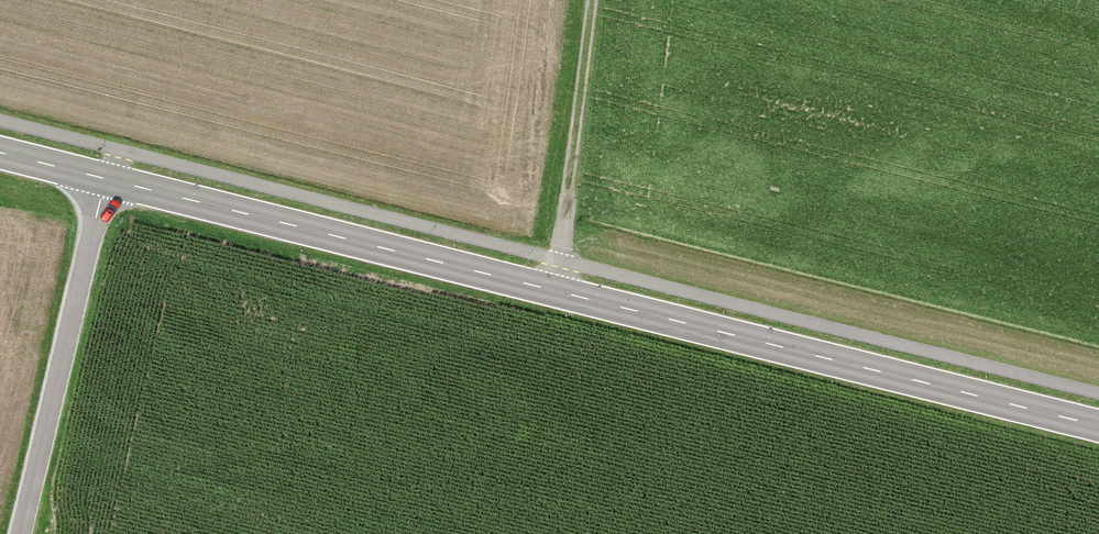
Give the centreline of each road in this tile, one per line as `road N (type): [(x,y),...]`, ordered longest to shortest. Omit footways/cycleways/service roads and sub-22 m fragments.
road 1 (tertiary): [(1098,426),(0,153)]
road 2 (track): [(21,533),(114,149)]
road 3 (track): [(551,290),(591,0)]

